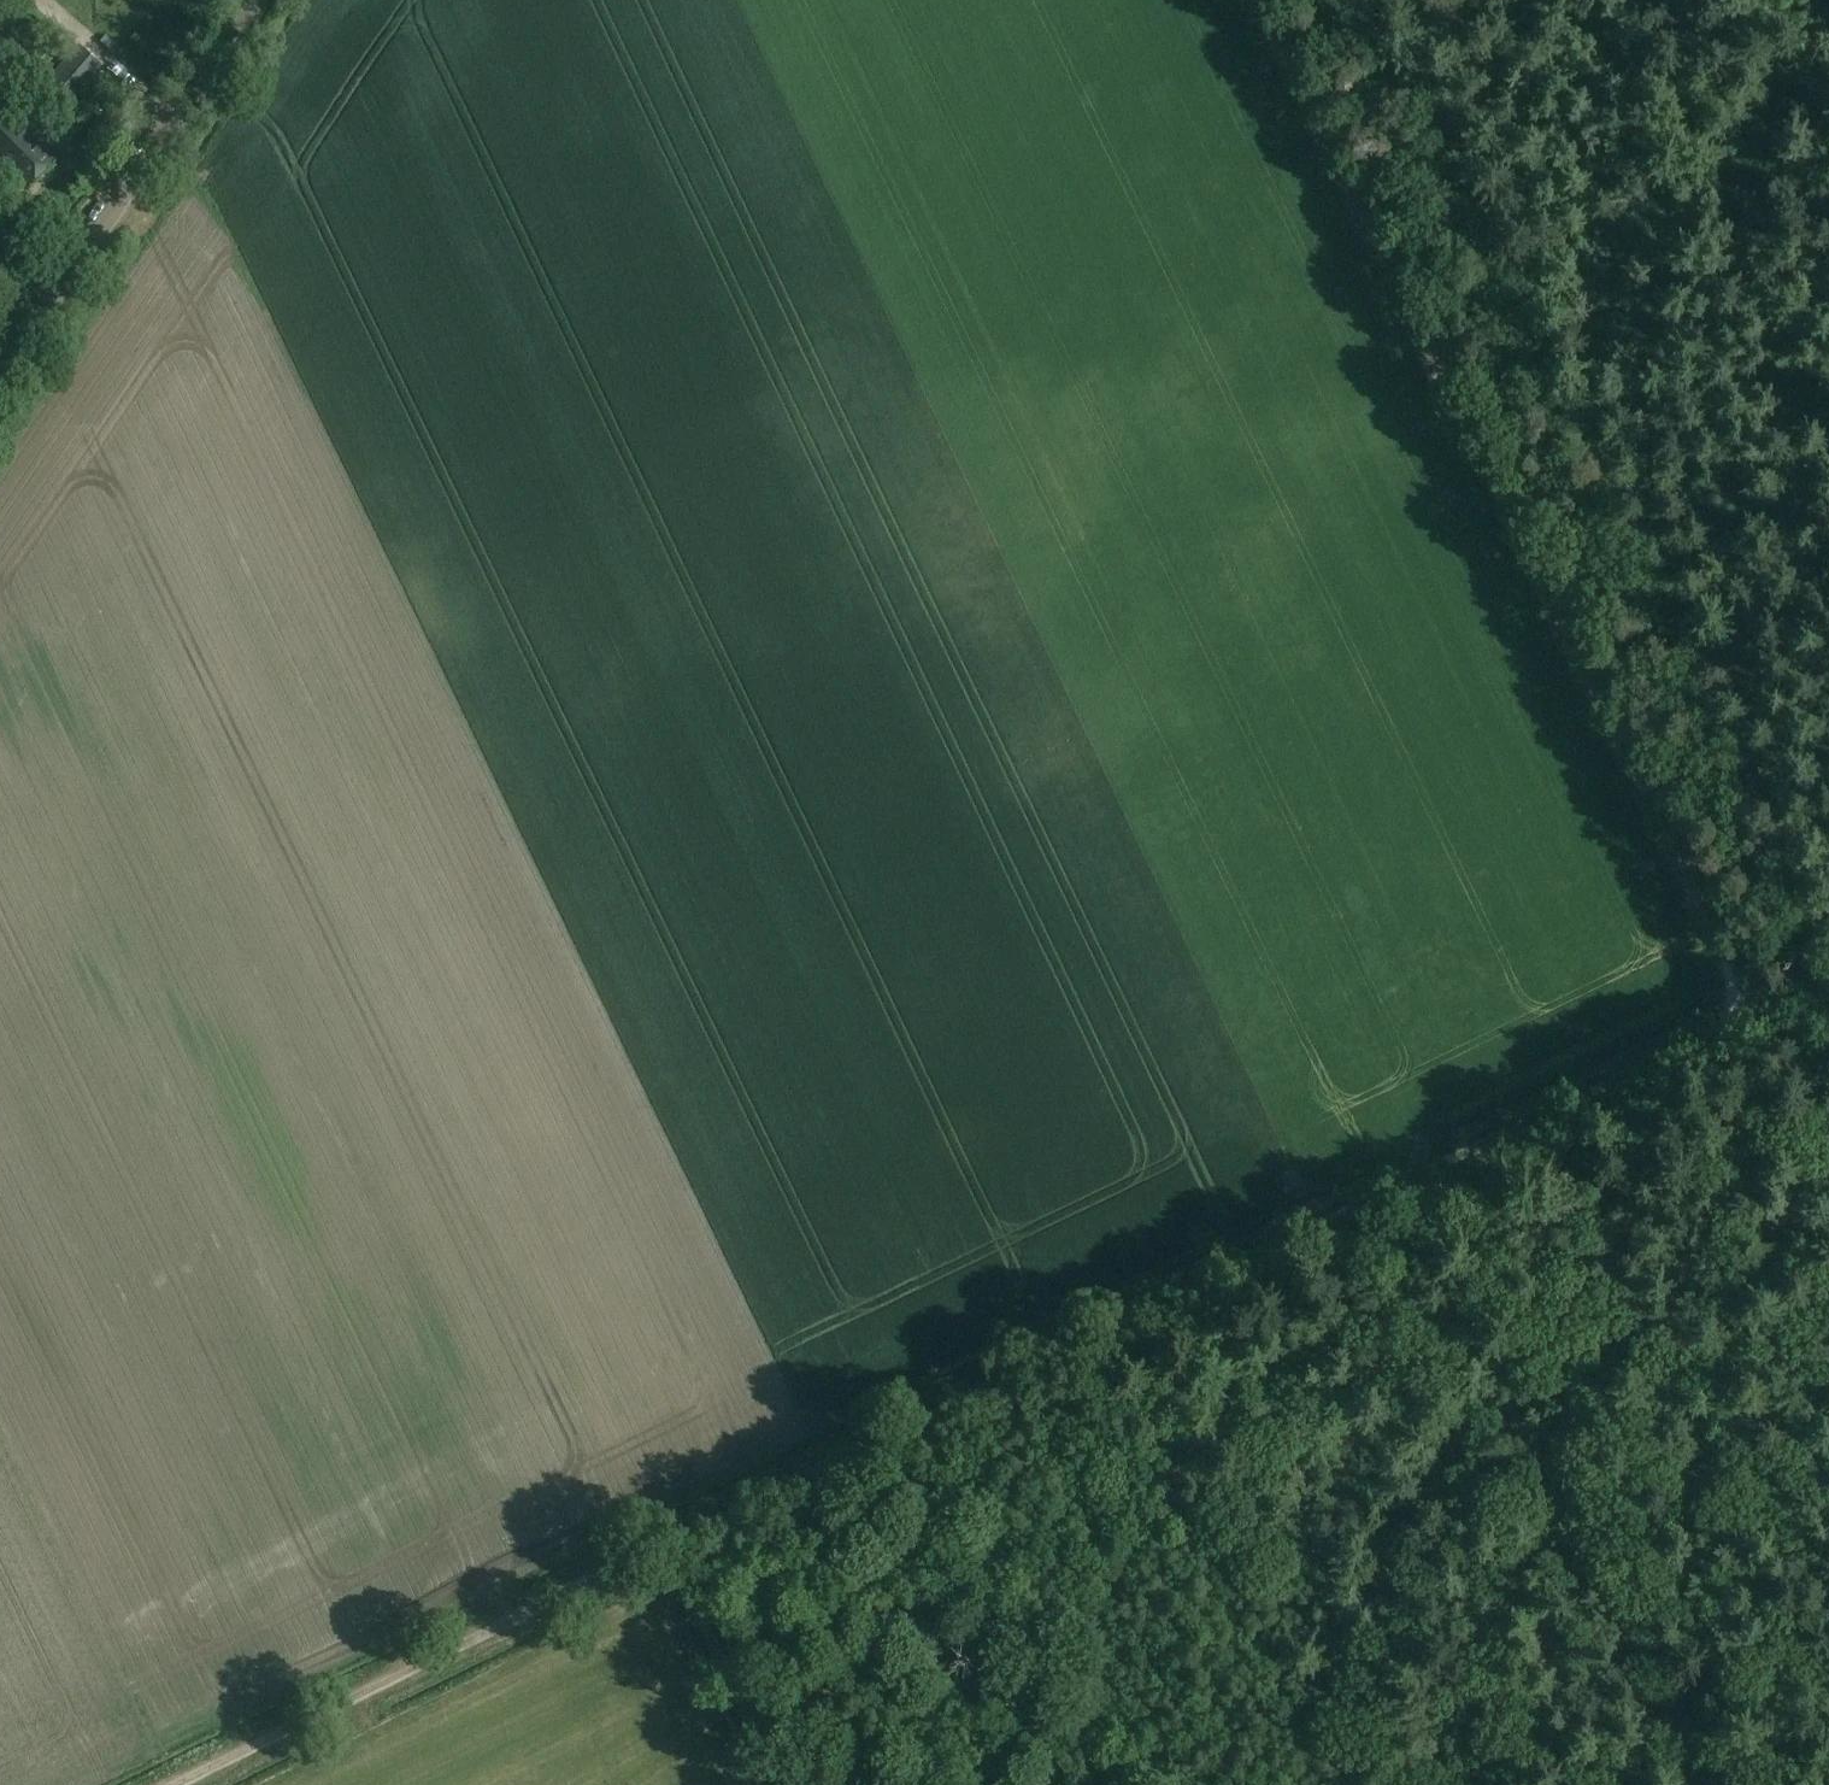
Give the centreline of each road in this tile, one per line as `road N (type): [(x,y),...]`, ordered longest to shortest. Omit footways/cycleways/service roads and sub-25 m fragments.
road 1 (track): [(659,1549),(1828,982)]
road 2 (track): [(1737,1027),(1245,0)]
road 3 (unclassified): [(174,1784),(659,1549)]
road 4 (track): [(1387,1784),(1130,1321)]
road 5 (unclassified): [(0,378),(256,0)]

